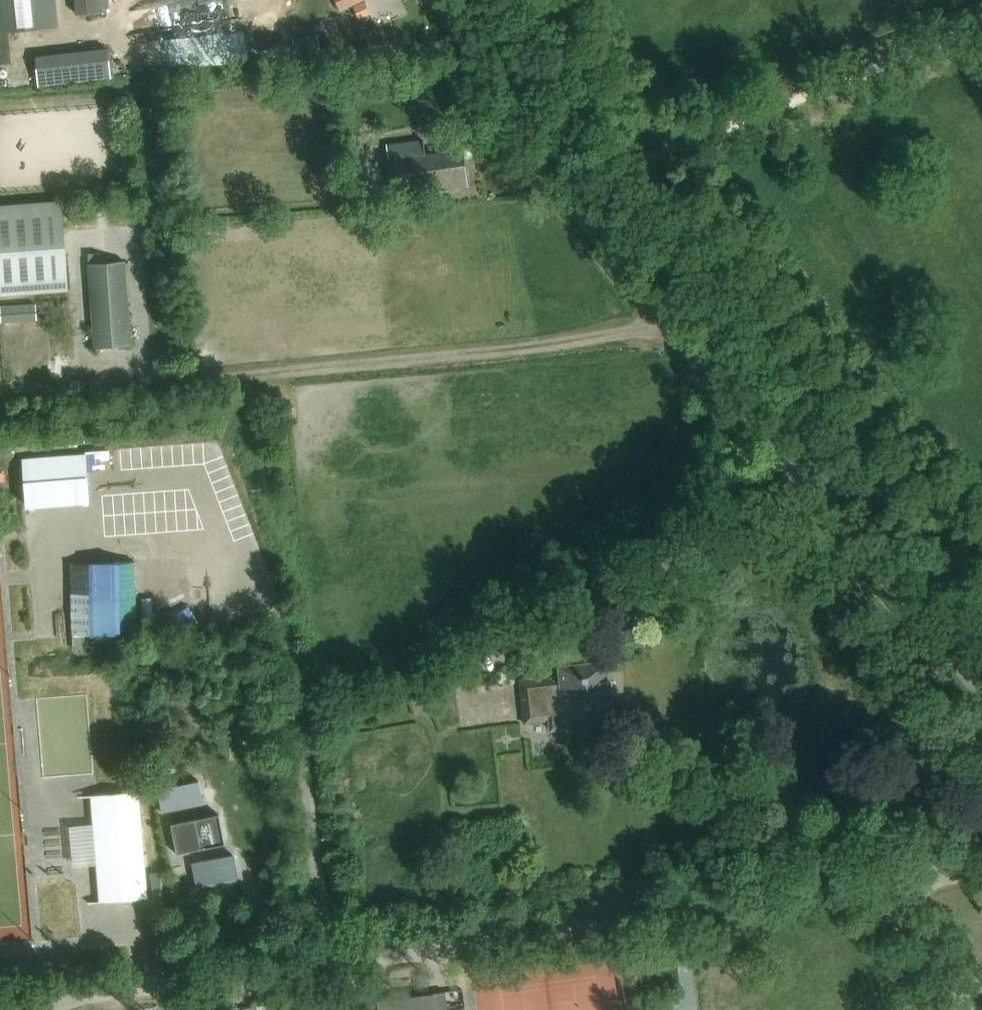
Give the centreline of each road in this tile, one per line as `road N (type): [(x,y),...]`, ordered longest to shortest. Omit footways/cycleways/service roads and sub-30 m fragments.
road 1 (unclassified): [(981,690),(569,195),(445,0)]
road 2 (track): [(295,692),(338,689),(419,656),(562,546),(673,483),(746,411)]
road 3 (track): [(671,326),(556,347),(154,385)]
road 4 (track): [(679,147),(981,556)]
road 5 (track): [(783,455),(631,543),(471,652),(455,681),(464,721),(503,715)]
road 6 (track): [(679,147),(981,26)]

